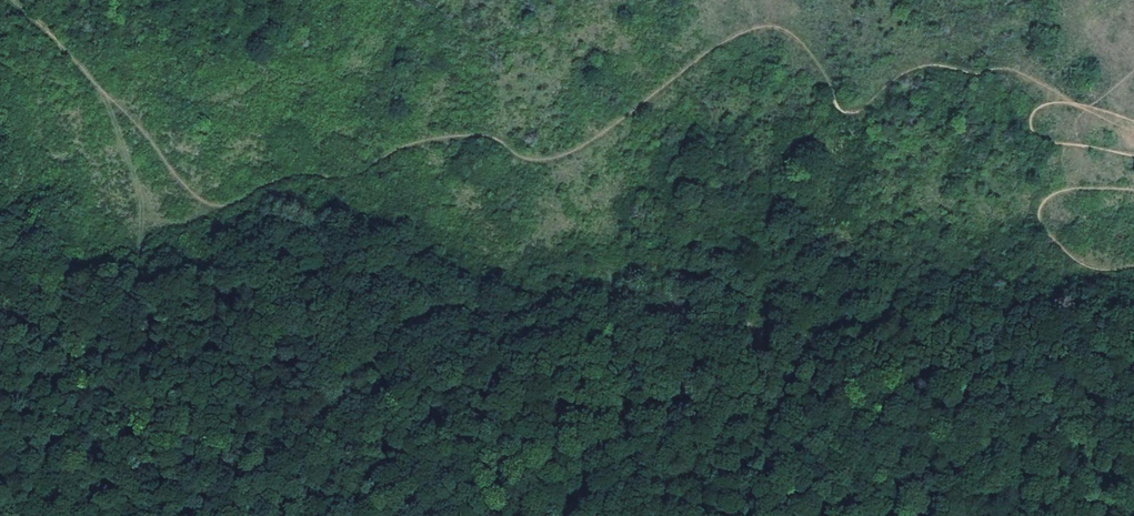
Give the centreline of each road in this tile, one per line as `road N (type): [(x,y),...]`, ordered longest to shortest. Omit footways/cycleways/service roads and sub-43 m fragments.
road 1 (track): [(1133,133),(1015,73),(942,67),(915,68),(857,112),(843,109),(810,50),(778,27),(755,27),(555,158),(533,162),(494,136),(458,138),(395,150),(358,173),(290,178),(215,204),(183,182),(125,109),(17,0)]
road 2 (track): [(0,433),(110,424),(144,384),(143,203),(108,96)]
road 3 (track): [(1133,265),(1084,264),(1052,246),(1044,221),(1048,200),(1077,189),(1133,191)]
road 4 (track): [(1133,153),(1046,141),(1029,129),(1034,117)]

